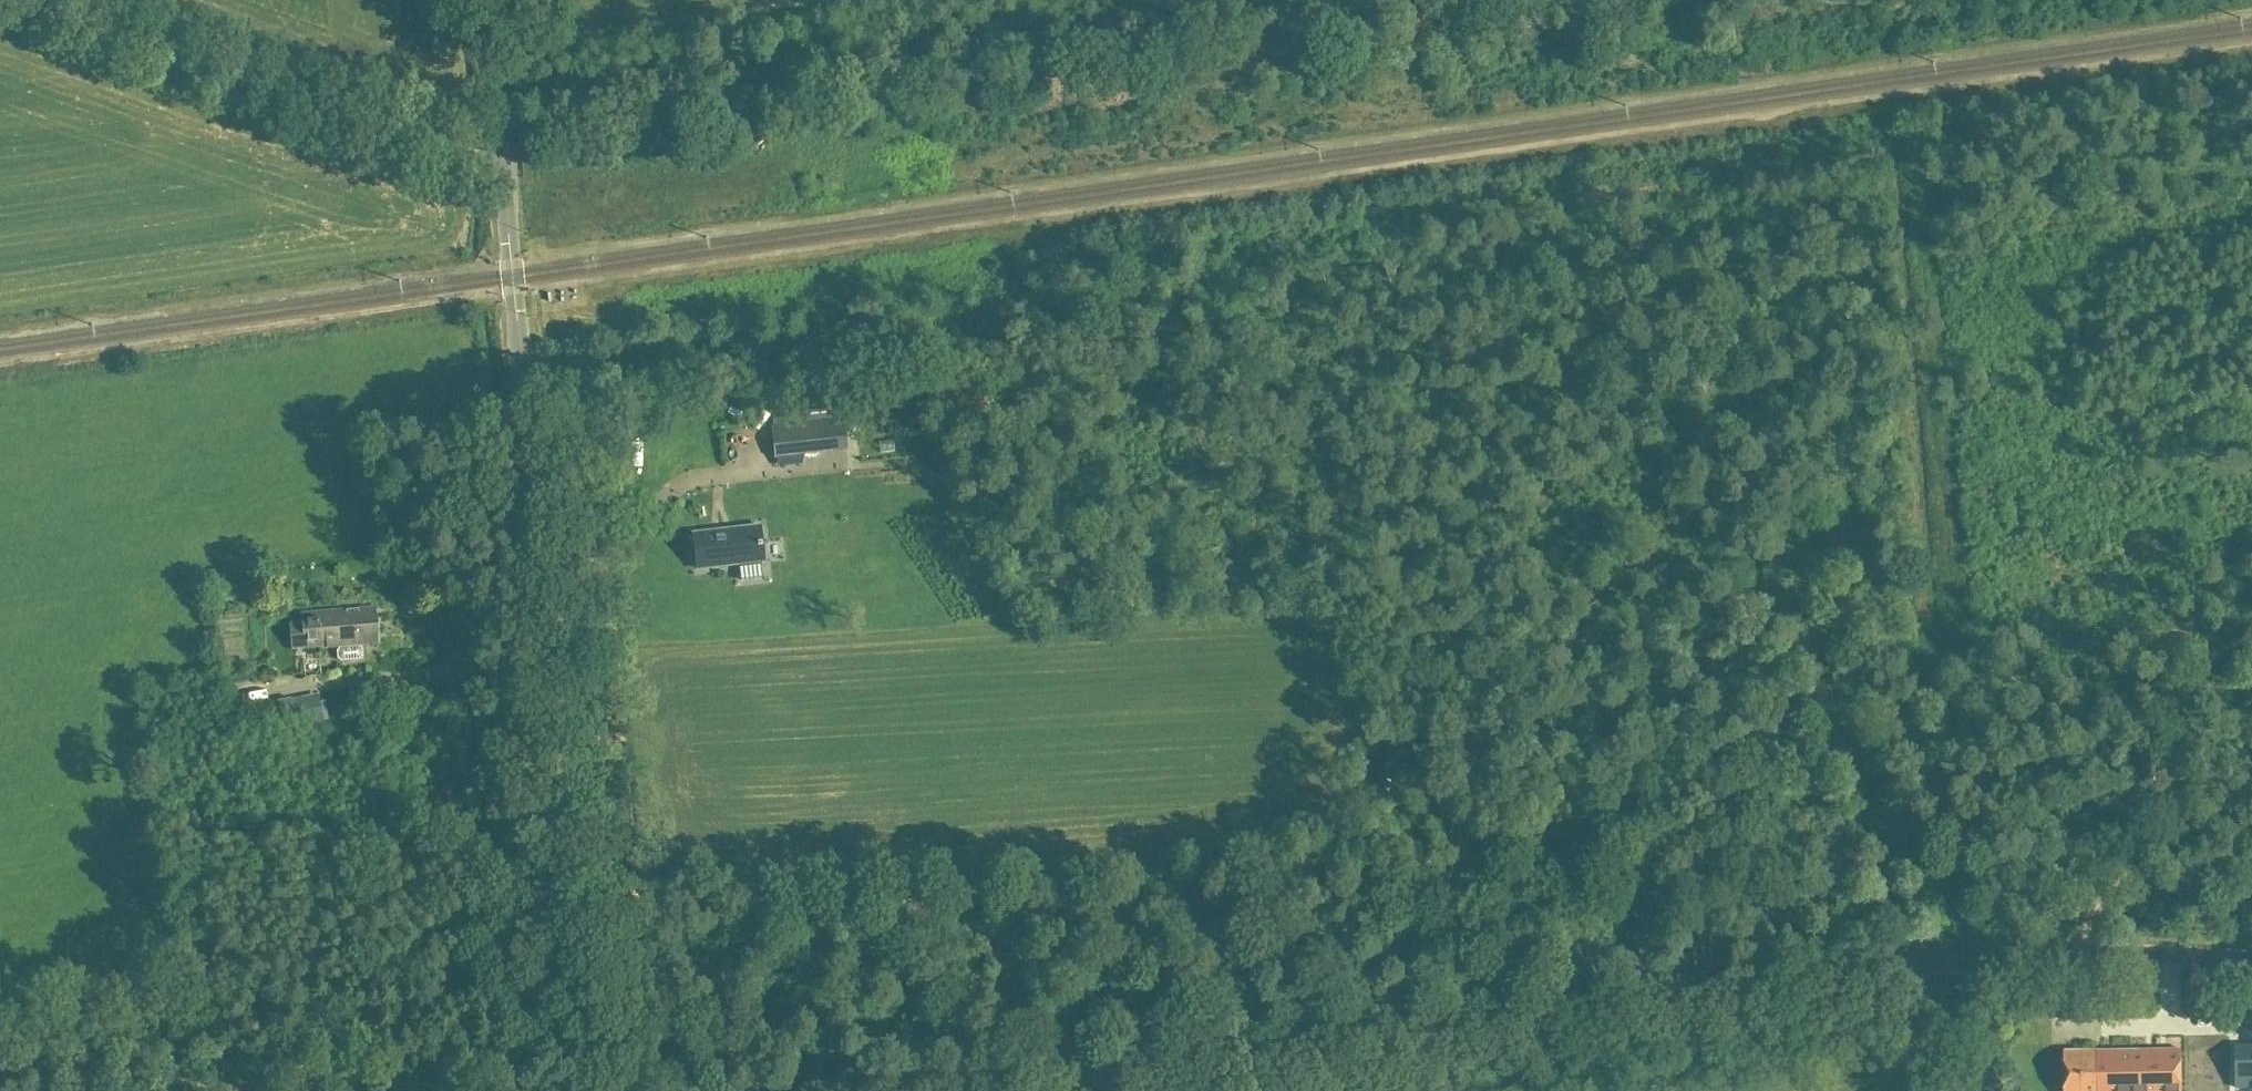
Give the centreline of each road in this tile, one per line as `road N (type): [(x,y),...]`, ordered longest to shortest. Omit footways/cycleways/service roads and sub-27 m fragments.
road 1 (unclassified): [(1008,1090),(1998,959),(2082,952),(2251,959)]
road 2 (unclassified): [(595,1090),(491,0)]
road 3 (track): [(506,155),(58,0)]
road 4 (track): [(2082,952),(2093,919),(2219,777),(2251,758)]

